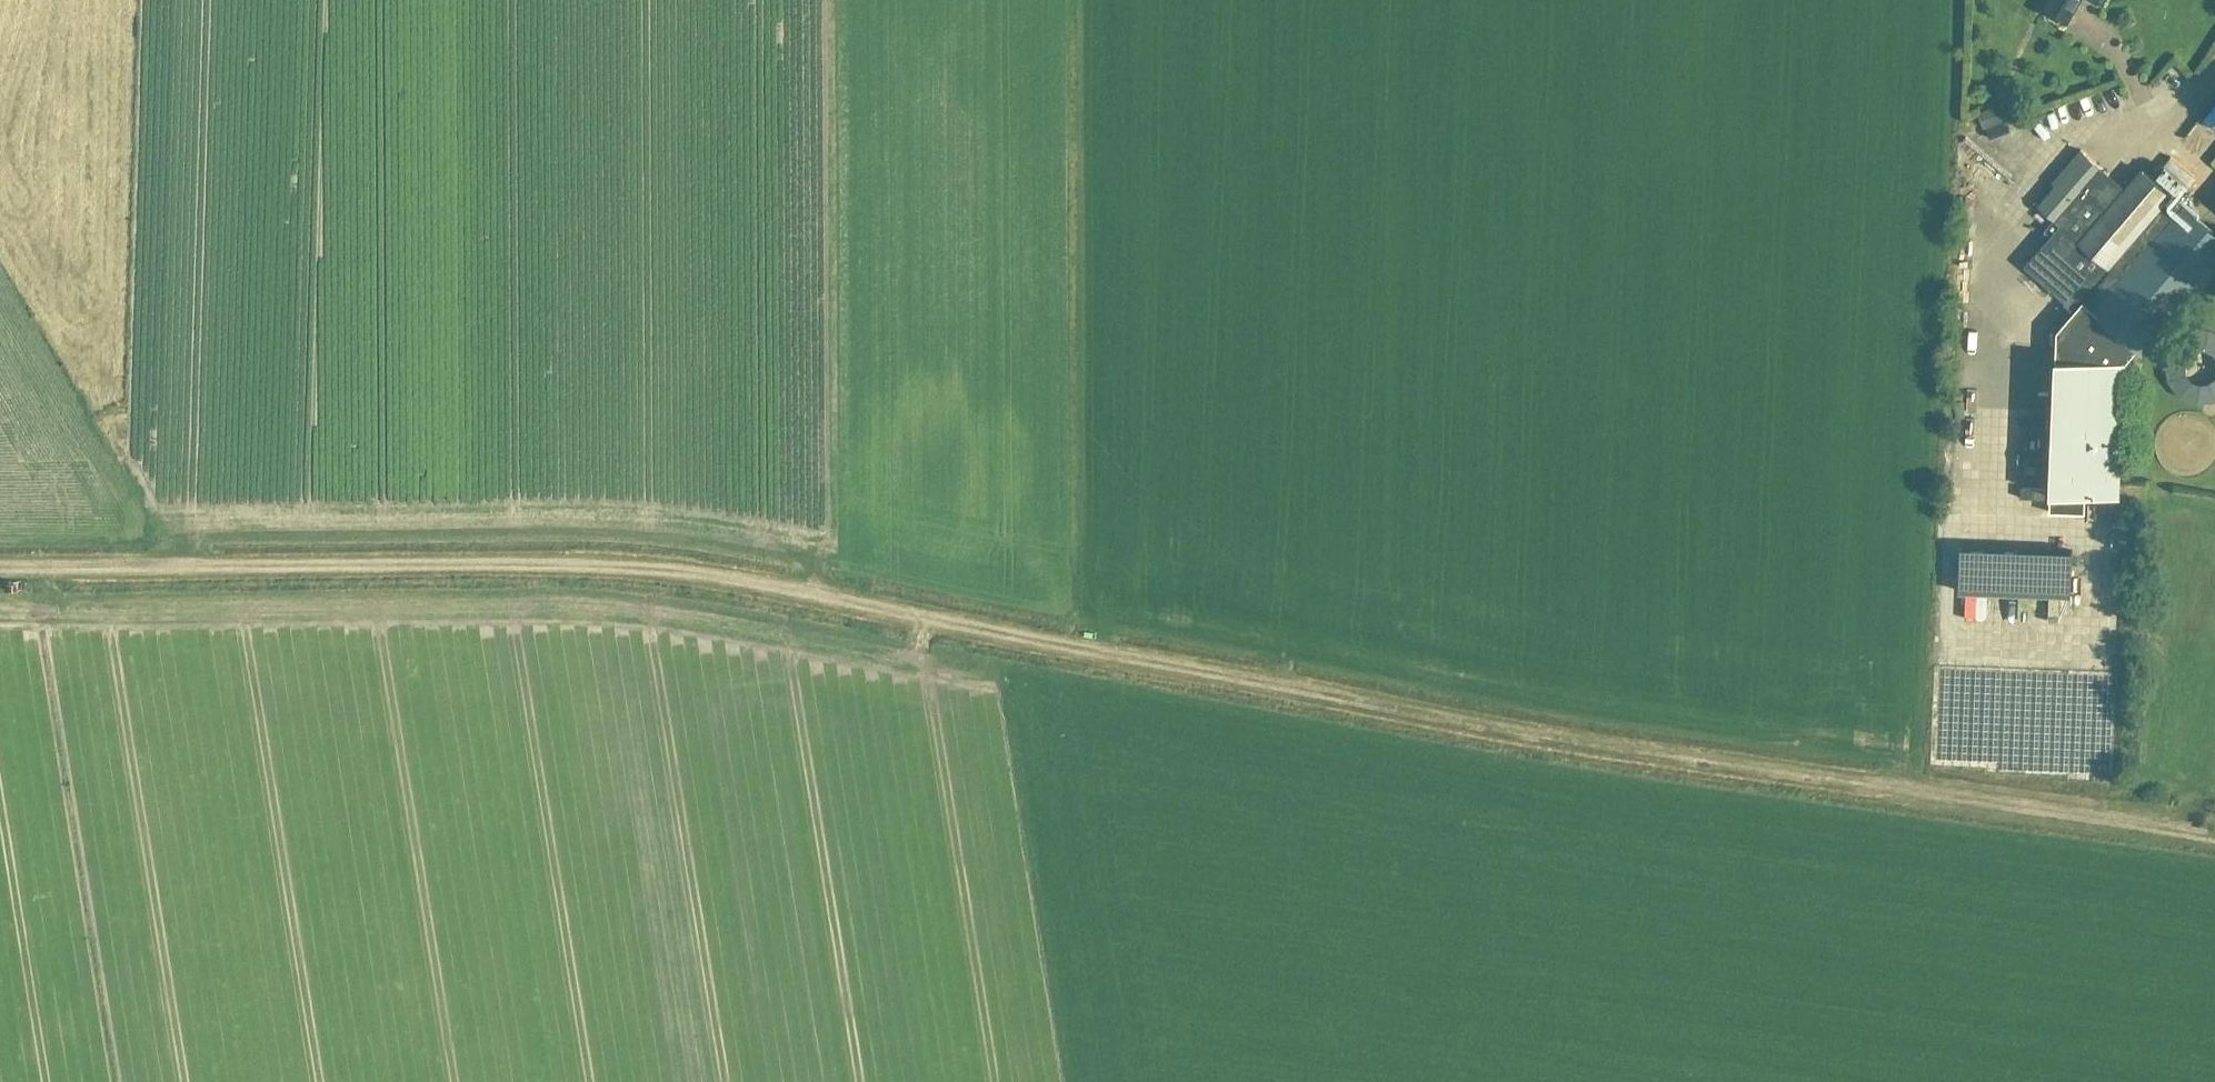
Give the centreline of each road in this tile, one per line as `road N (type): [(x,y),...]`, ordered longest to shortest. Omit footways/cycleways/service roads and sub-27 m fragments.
road 1 (track): [(0,566),(576,564),(683,572),(1564,736),(2214,829)]

